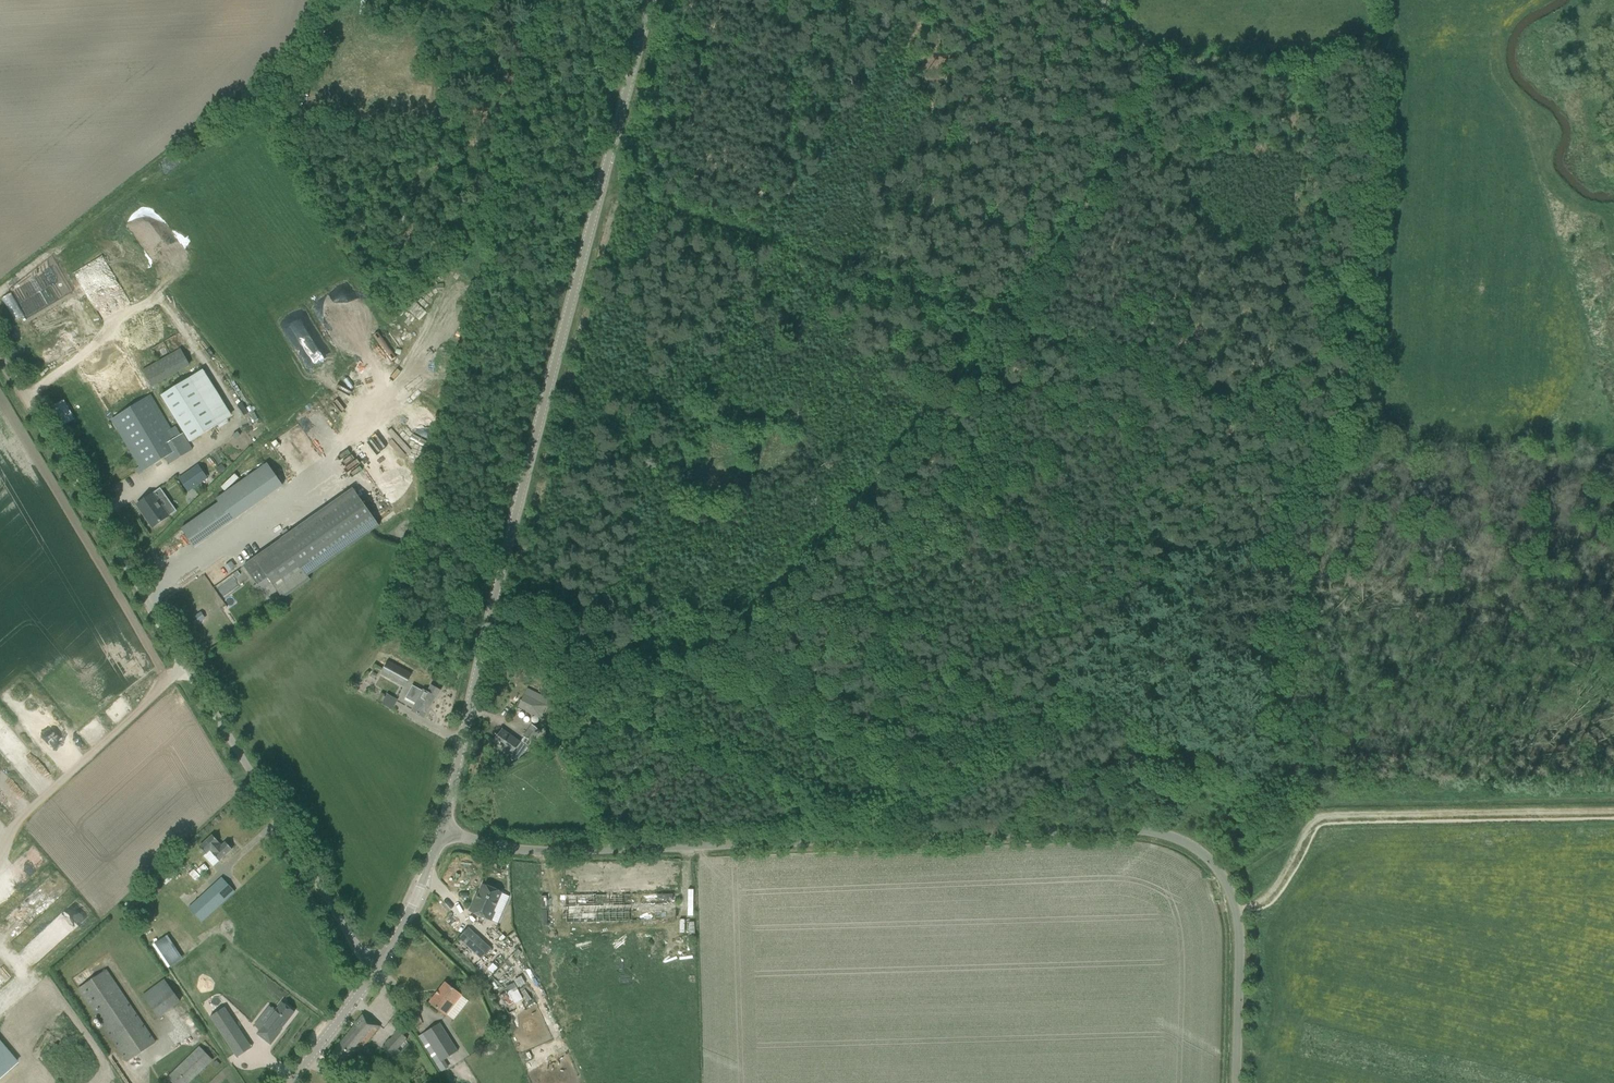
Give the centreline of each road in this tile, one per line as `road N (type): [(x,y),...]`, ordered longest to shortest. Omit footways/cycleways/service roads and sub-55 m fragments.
road 1 (unclassified): [(1232,1082),(1231,905),(1220,871),(1192,844),(1161,830),(558,851),(484,845),(444,831)]
road 2 (track): [(886,838),(891,807),(922,762),(1035,673),(1146,568),(1181,525),(1259,387),(1326,247),(1330,224),(1317,183),(1319,56)]
road 3 (tertiary): [(444,831),(495,566),(648,0)]
road 4 (unclassified): [(376,969),(27,399)]
road 5 (track): [(1146,382),(889,282),(602,185)]
road 6 (track): [(1613,809),(1325,805),(1224,885)]
road 7 (track): [(1157,62),(1101,153),(1006,279)]
road 8 (track): [(1319,56),(1157,62),(1100,0)]
road 9 (track): [(1319,56),(1101,153)]
road 10 (tertiary): [(376,969),(444,831)]
road 11 (tertiary): [(287,1082),(376,969)]

